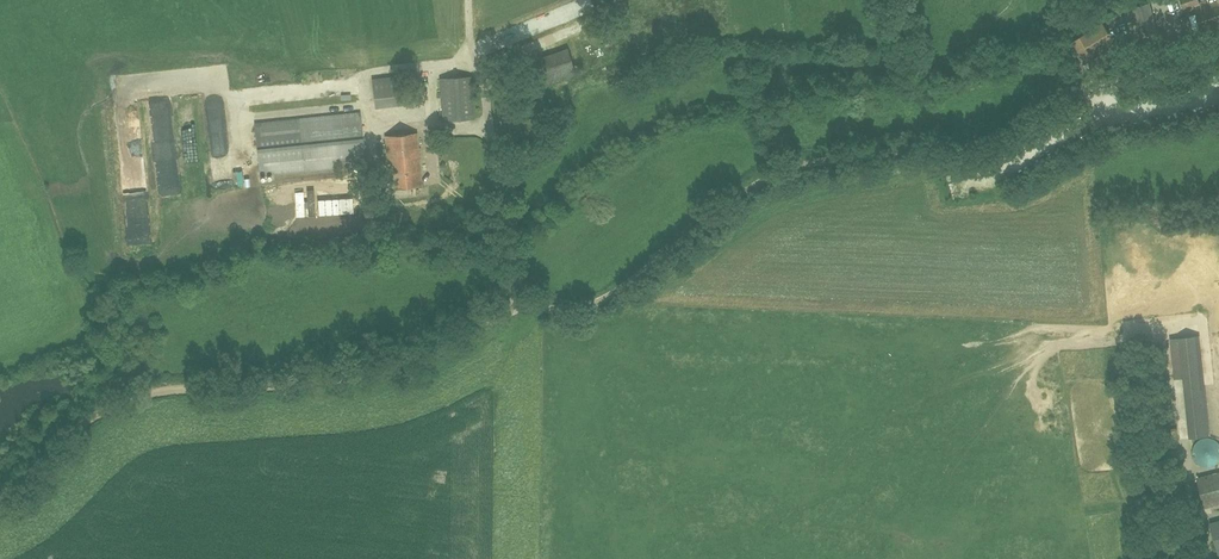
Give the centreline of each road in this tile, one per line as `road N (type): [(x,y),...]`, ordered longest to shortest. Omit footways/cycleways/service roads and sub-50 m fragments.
road 1 (unclassified): [(1218,68),(1079,95),(978,142),(783,172),(616,293),(560,311),(521,306),(476,72)]
road 2 (track): [(521,306),(426,354),(362,374),(130,400),(76,429),(0,503)]

